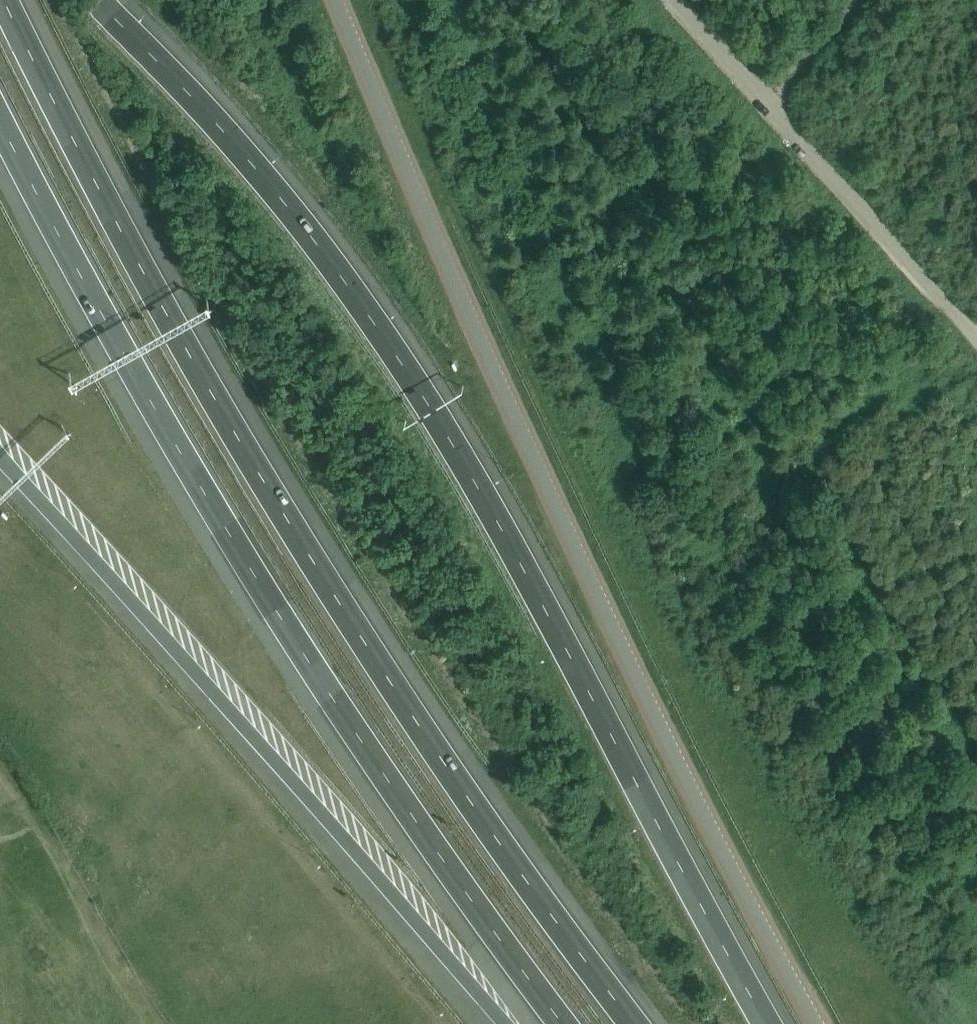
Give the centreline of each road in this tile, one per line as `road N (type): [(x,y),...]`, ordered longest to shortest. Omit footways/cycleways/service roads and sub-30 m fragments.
road 1 (motorway): [(769,1023),(501,526),(360,295),(241,143),(95,0)]
road 2 (motorway): [(634,1023),(355,626),(170,317),(3,0)]
road 3 (unclassified): [(816,1023),(721,853),(543,480),(333,0)]
road 4 (motorway): [(0,119),(122,354),(304,655),(564,1023)]
road 5 (motorway): [(0,455),(504,1023)]
road 6 (unclassified): [(671,0),(976,339)]

